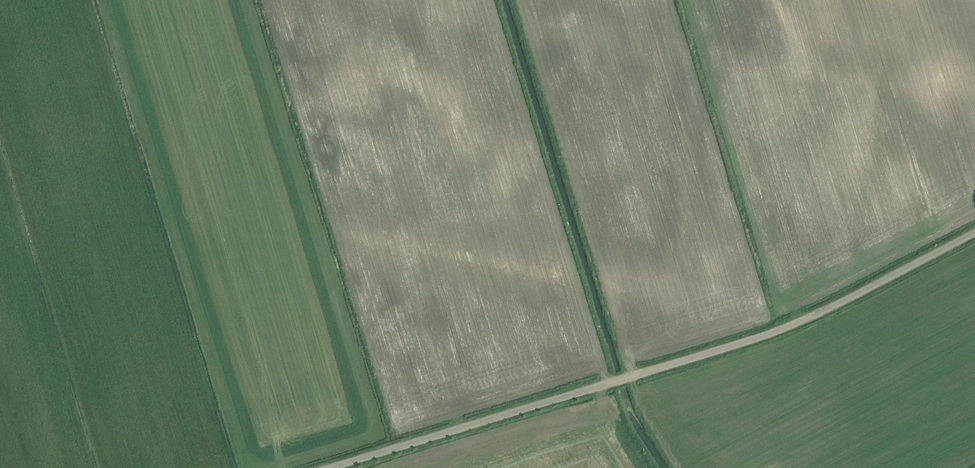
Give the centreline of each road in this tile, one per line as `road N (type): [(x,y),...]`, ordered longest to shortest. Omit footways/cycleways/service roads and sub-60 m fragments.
road 1 (unclassified): [(342,467),(766,339),(974,236)]

